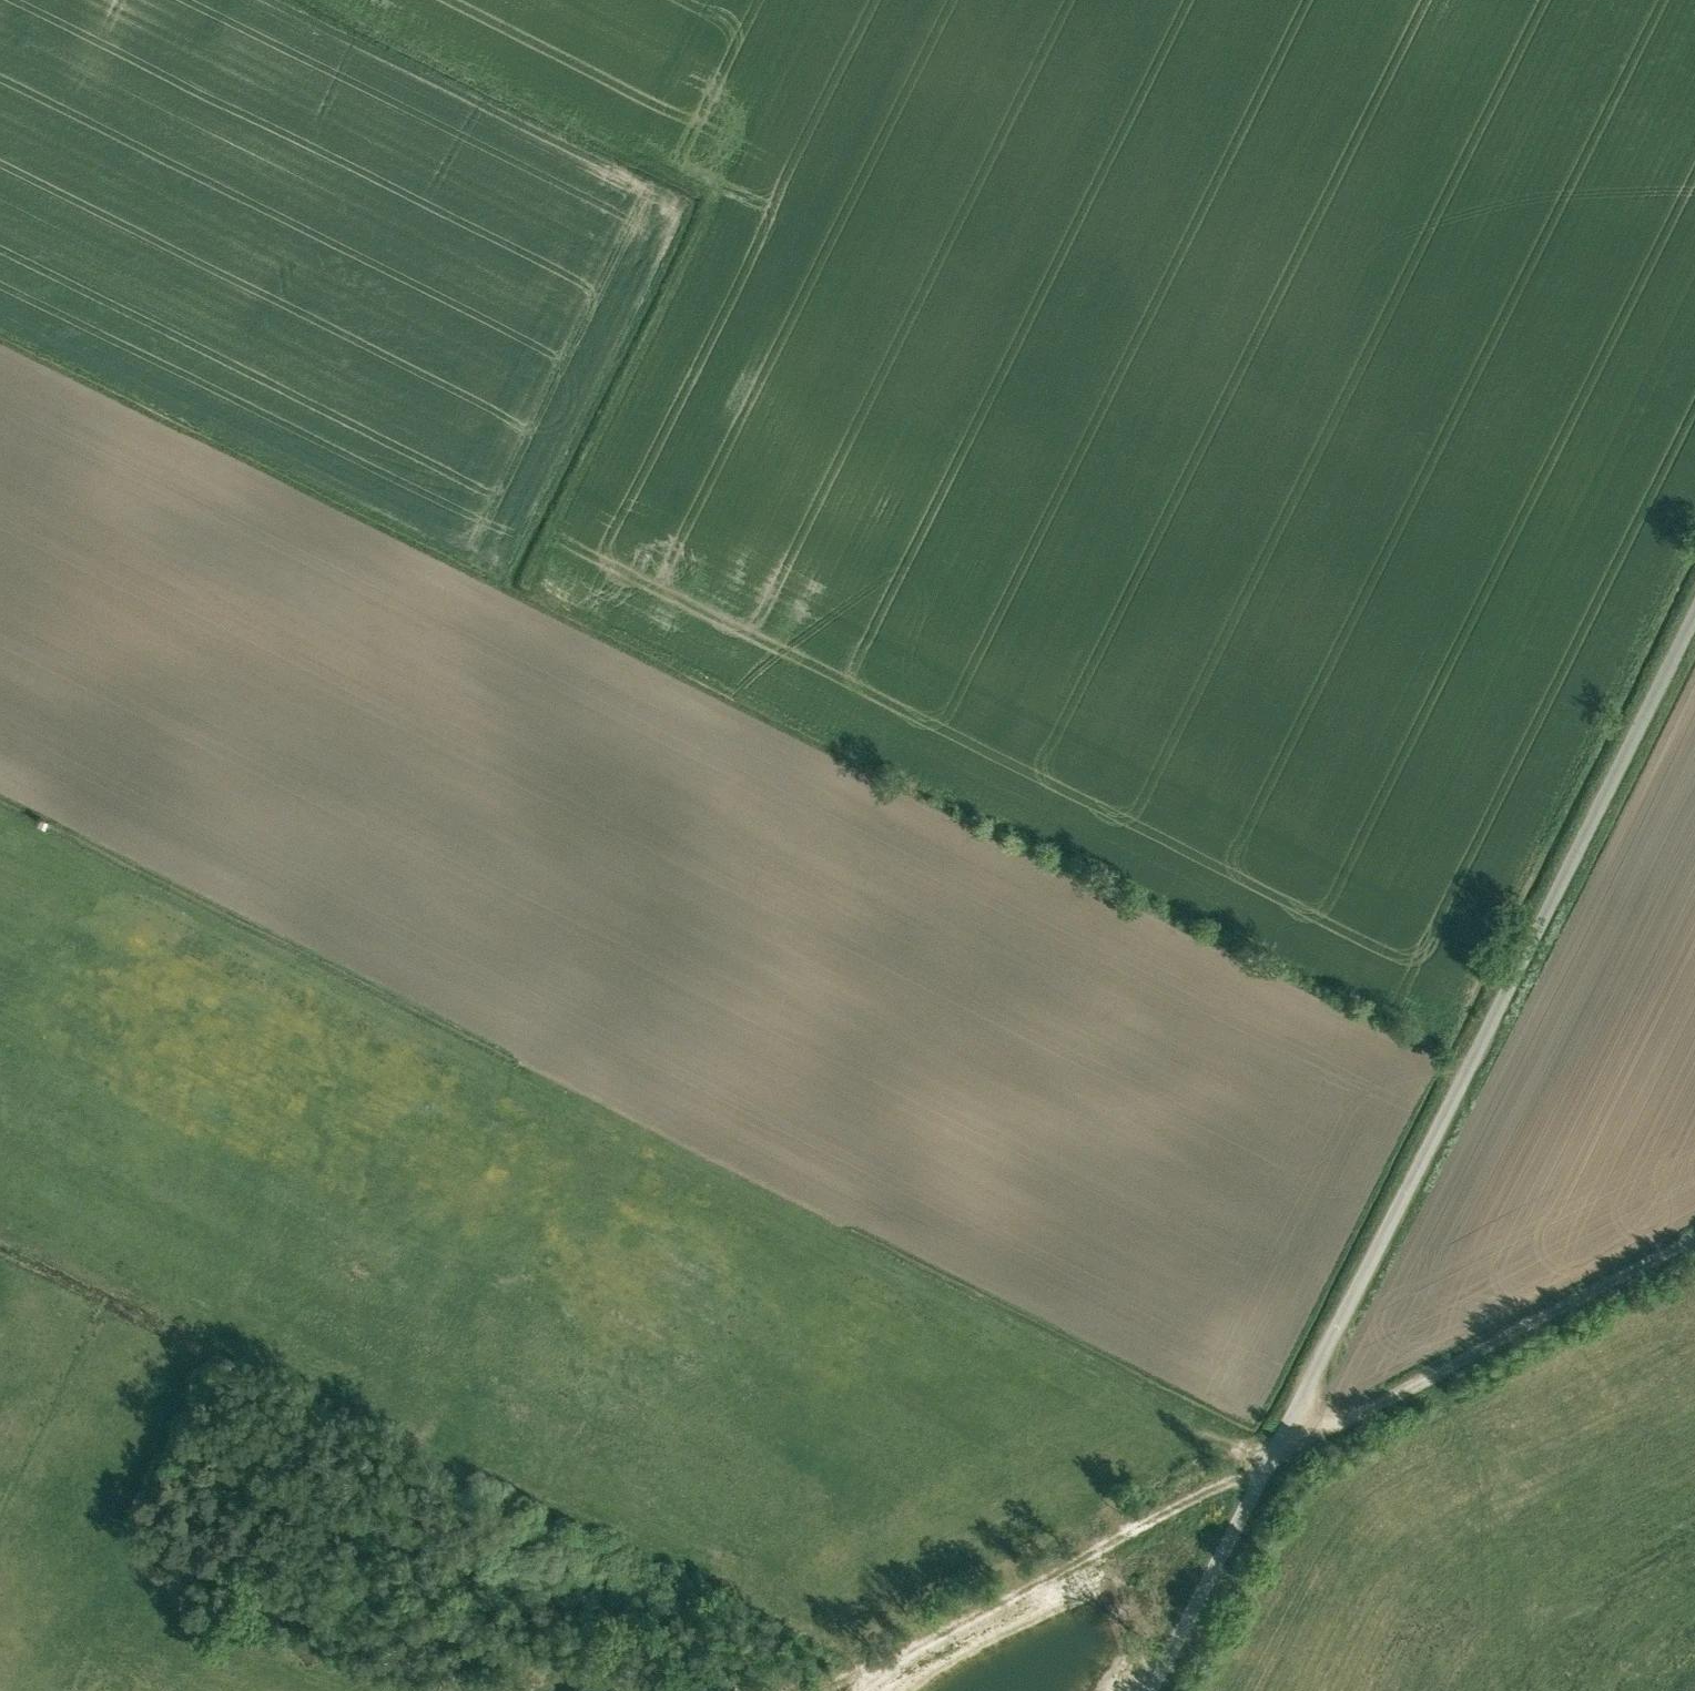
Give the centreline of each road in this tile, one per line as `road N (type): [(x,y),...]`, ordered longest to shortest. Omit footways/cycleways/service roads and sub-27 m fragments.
road 1 (unclassified): [(1694,610),(1151,1690)]
road 2 (track): [(1282,1432),(1360,1415),(1694,1242)]

